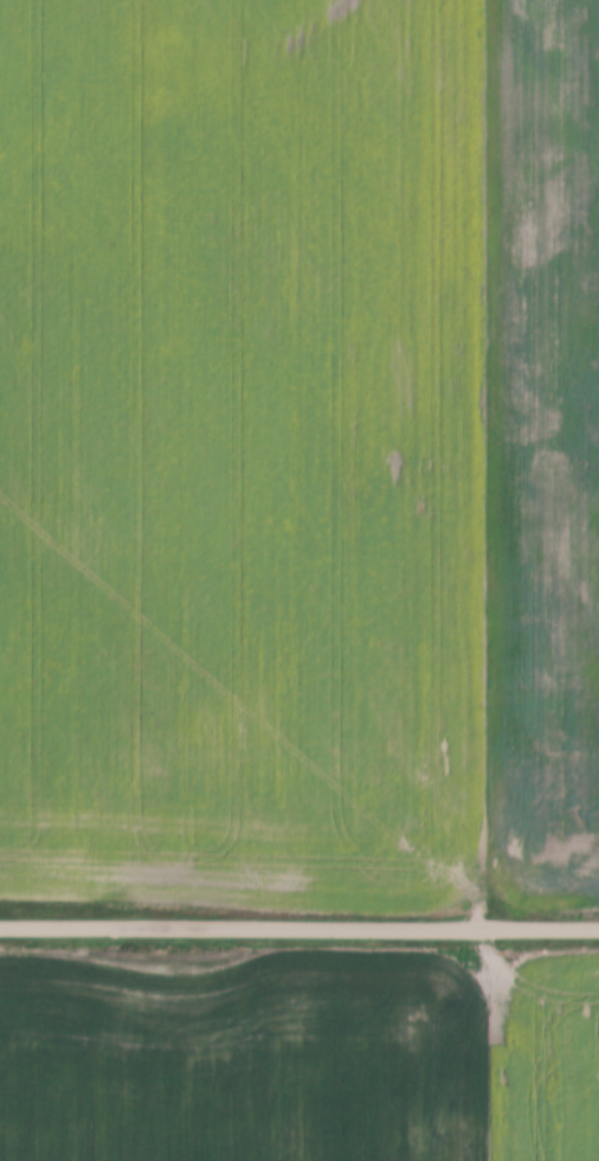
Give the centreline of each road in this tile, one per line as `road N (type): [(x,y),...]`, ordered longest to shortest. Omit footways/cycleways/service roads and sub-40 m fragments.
road 1 (residential): [(598,930),(0,931)]

